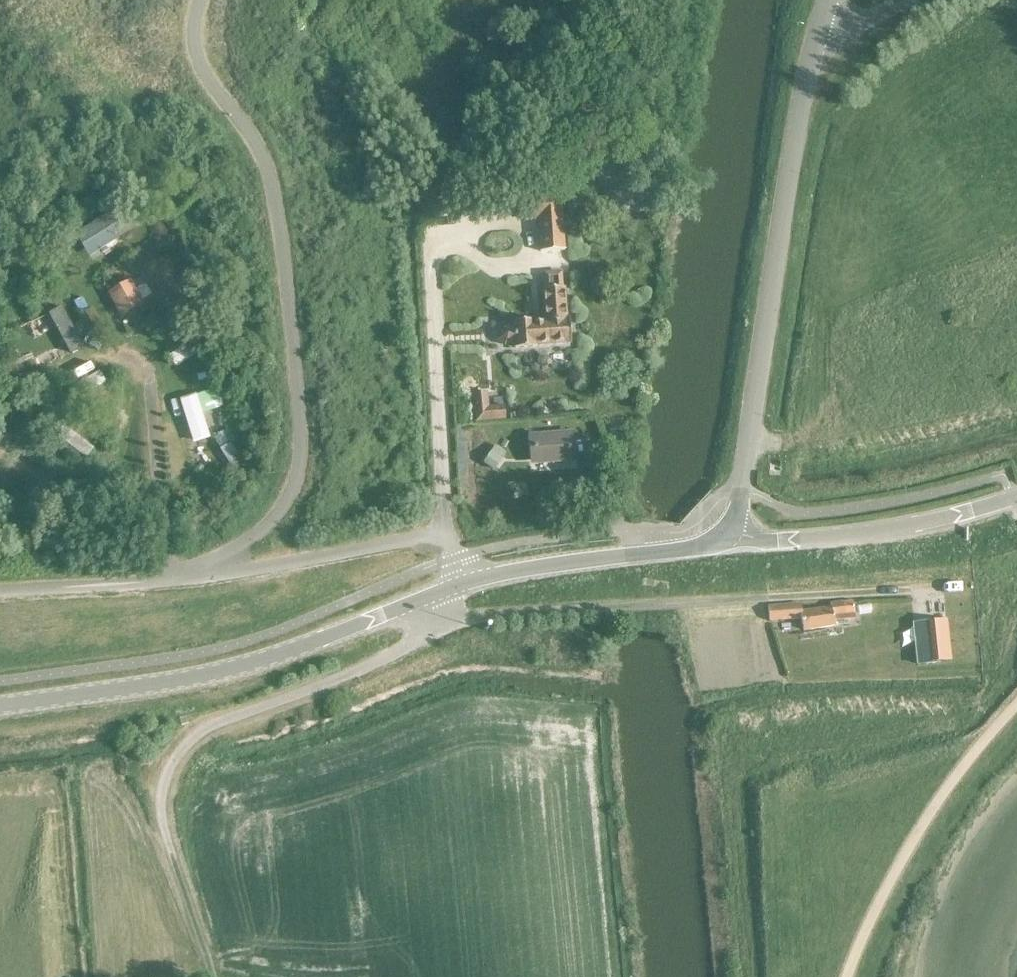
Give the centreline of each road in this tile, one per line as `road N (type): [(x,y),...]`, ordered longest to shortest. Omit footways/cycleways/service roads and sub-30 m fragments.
road 1 (unclassified): [(733,539),(809,55)]
road 2 (unclassified): [(0,706),(238,668),(466,583)]
road 3 (unclassified): [(454,555),(435,539),(168,580)]
road 4 (unclassified): [(733,539),(872,532),(1016,497)]
road 5 (unclassified): [(466,583),(733,539)]

